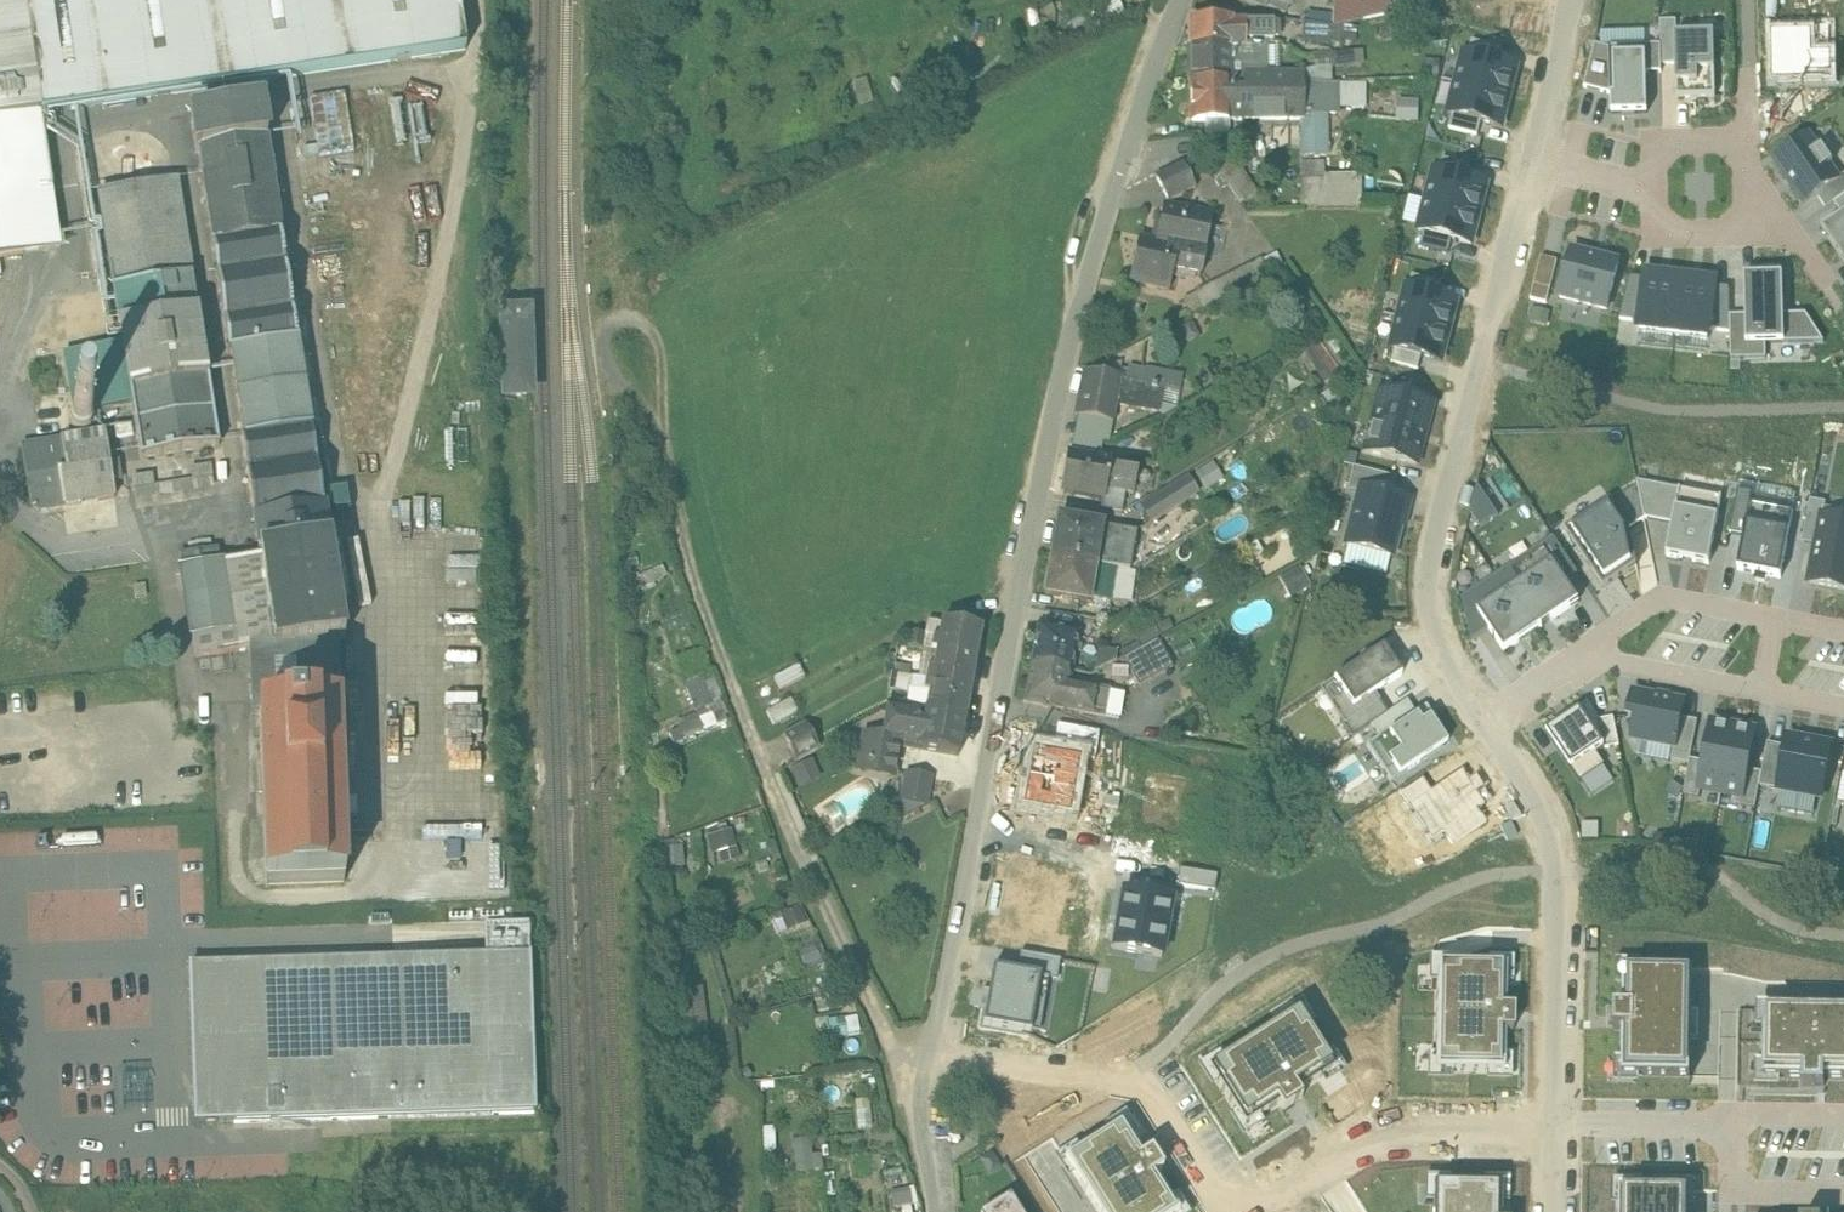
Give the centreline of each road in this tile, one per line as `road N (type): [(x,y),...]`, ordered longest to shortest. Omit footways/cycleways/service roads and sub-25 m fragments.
road 1 (track): [(939,1105),(880,1026),(739,691),(695,573),(663,447),(656,336),(643,313),(618,307),(600,330),(635,396)]
road 2 (residential): [(1181,0),(1093,278),(1028,576),(985,830)]
road 3 (residential): [(1484,730),(1434,638),(1428,571),(1531,159)]
road 4 (residential): [(1559,1129),(1554,872),(1544,836),(1484,730)]
road 5 (residential): [(948,1050),(1143,1086),(1228,1211)]
road 6 (residential): [(1248,1211),(1377,1132),(1559,1129)]
road 7 (residential): [(985,830),(948,1050)]
road 8 (residential): [(1579,655),(1661,597),(1775,618)]
road 9 (residential): [(1579,655),(1760,689)]
road 10 (residential): [(1559,1129),(1734,1132)]
road 11 (residential): [(1531,159),(1571,0)]
road 12 (residential): [(948,1050),(939,1105),(942,1211)]
road 13 (residential): [(985,830),(1131,858)]
road 14 (residential): [(1648,185),(1662,231),(1752,229)]
road 15 (residential): [(1648,185),(1658,143),(1747,141)]
road 16 (residential): [(1734,1132),(1733,1111),(1843,1115)]
road 17 (residential): [(1484,730),(1579,655)]

